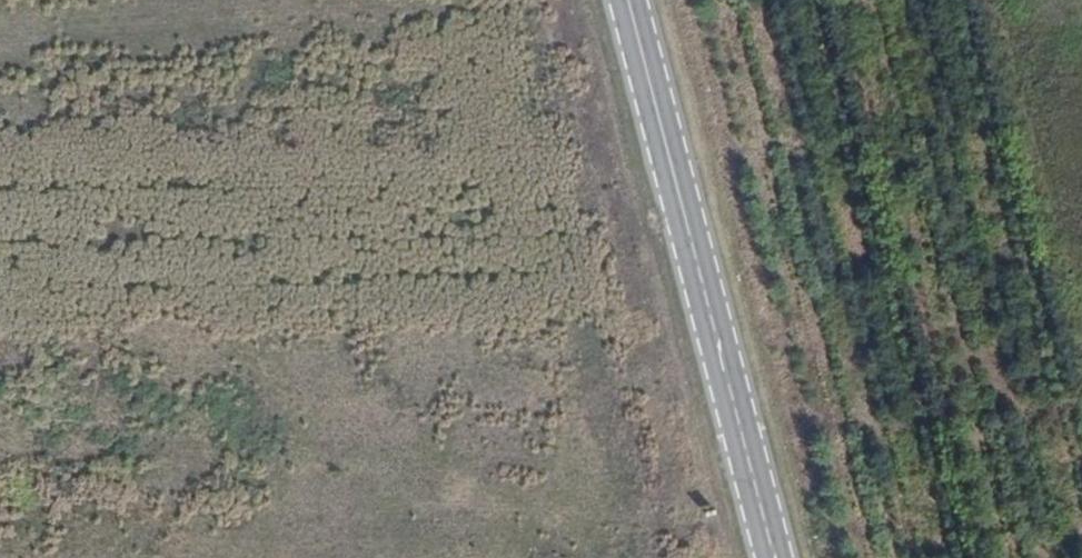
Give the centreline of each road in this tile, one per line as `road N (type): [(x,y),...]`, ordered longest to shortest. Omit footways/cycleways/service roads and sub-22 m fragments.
road 1 (tertiary): [(627,0),(774,557)]

